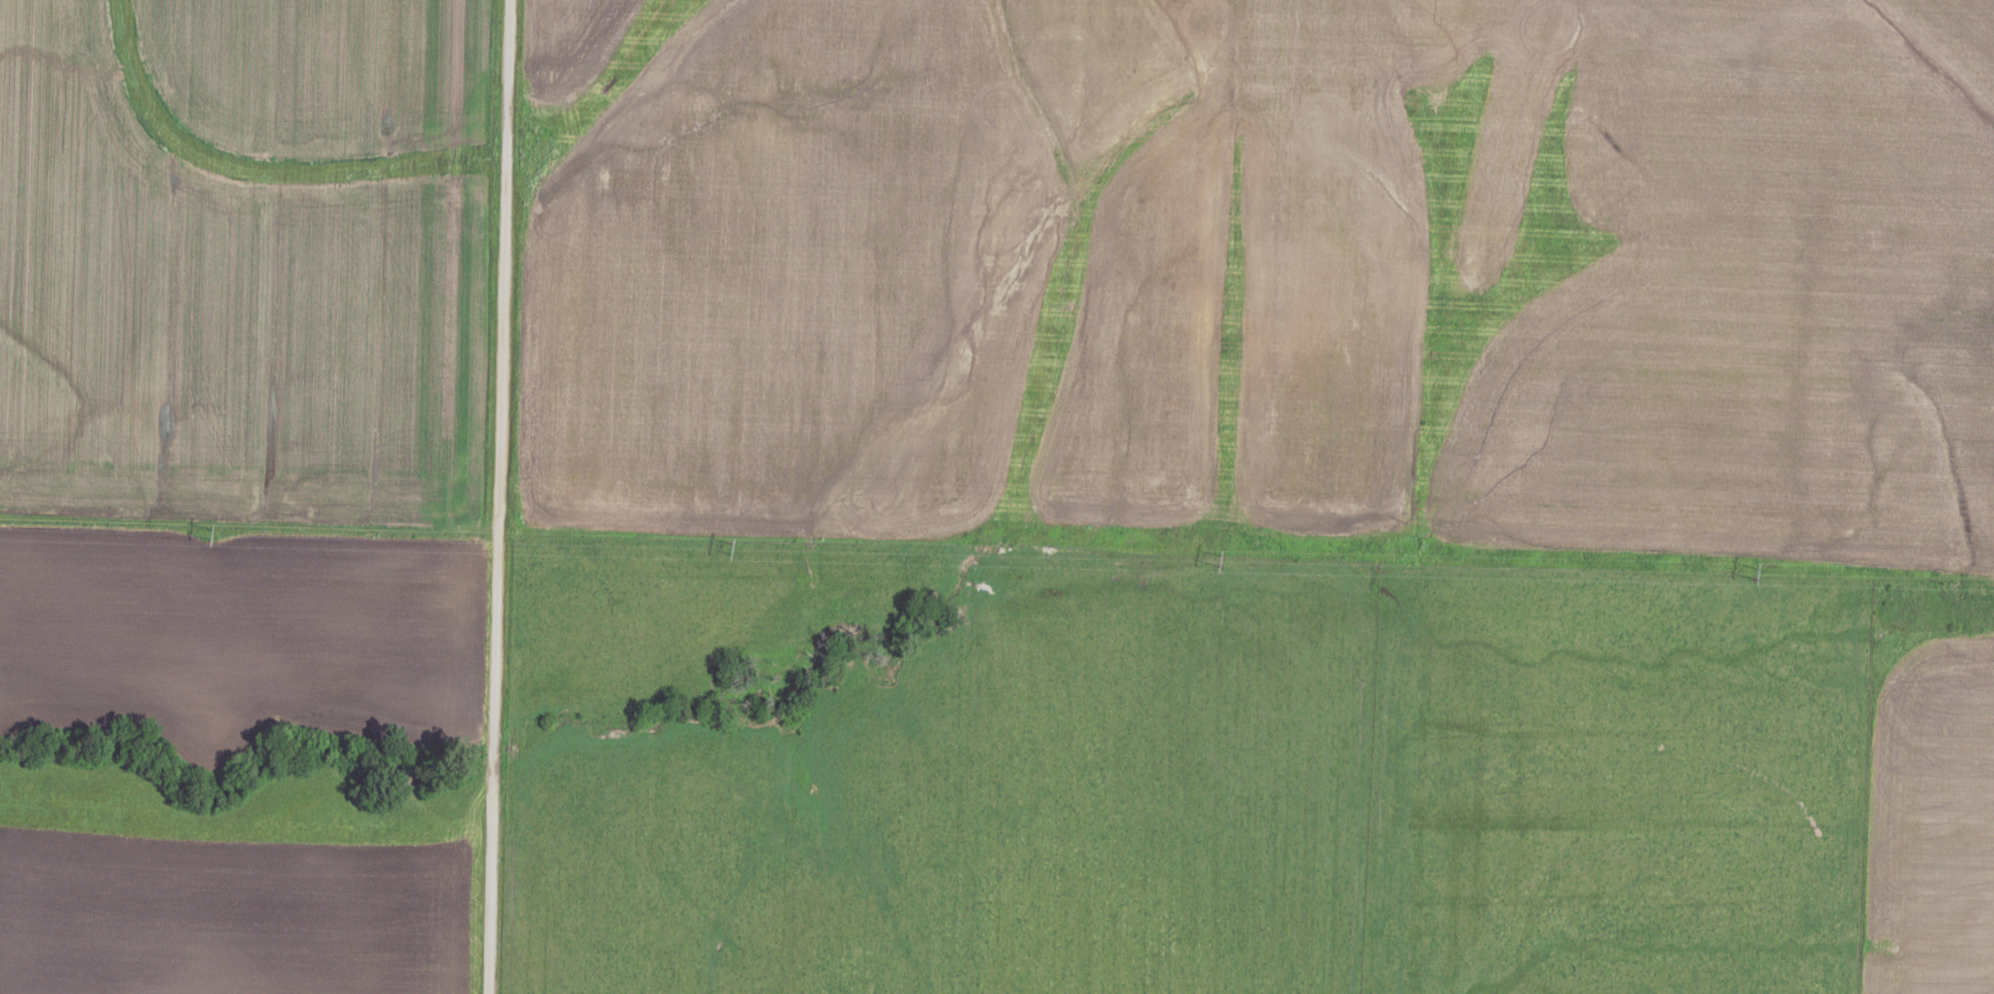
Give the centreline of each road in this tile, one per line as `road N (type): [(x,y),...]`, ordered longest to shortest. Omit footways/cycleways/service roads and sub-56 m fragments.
road 1 (residential): [(468,993),(497,0)]

